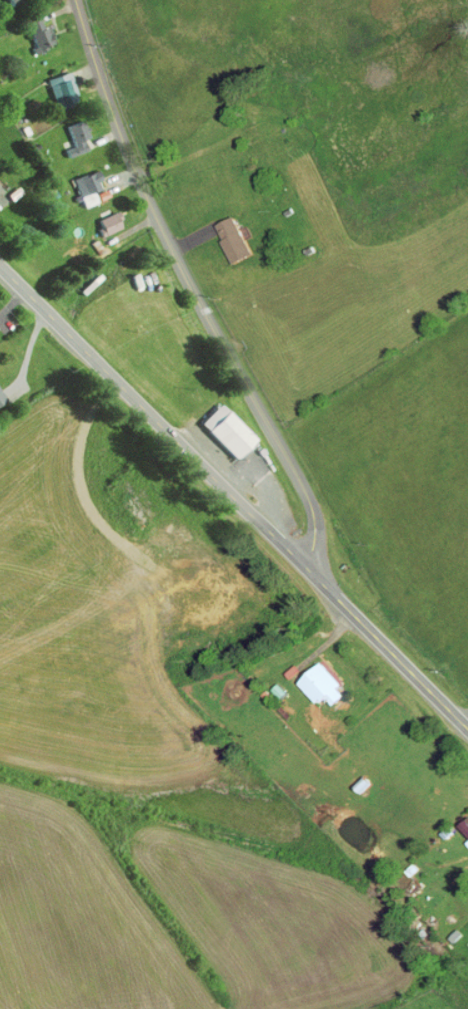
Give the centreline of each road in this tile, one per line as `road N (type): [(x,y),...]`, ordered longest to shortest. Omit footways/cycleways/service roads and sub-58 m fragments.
road 1 (secondary): [(467,729),(0,266)]
road 2 (tertiary): [(311,574),(314,513),(306,492),(138,175),(76,0)]
road 3 (track): [(121,385),(94,428),(84,477),(96,514),(136,558),(133,573),(107,598),(0,649)]

